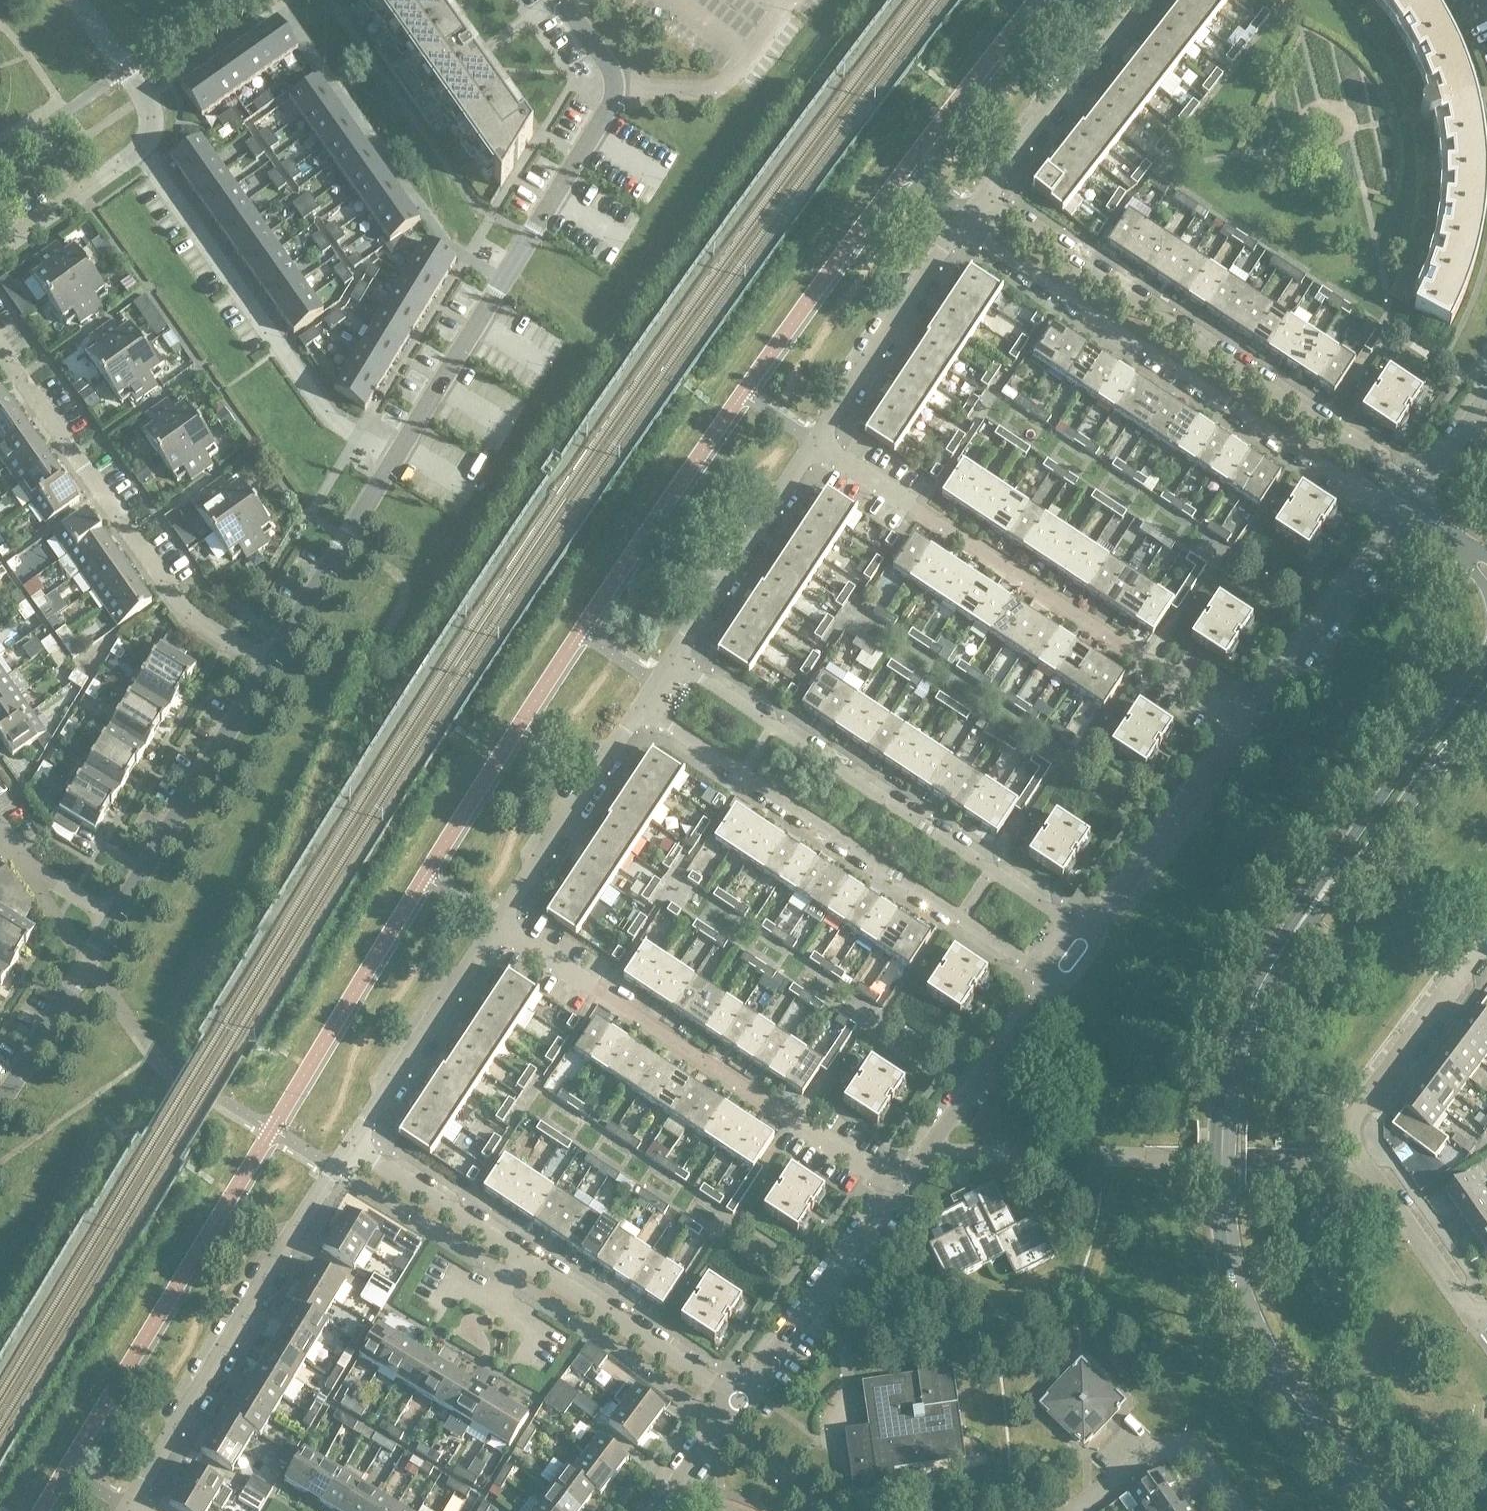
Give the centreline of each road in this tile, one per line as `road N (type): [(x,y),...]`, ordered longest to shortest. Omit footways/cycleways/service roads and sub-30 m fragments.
road 1 (secondary): [(1360,1486),(1259,1337),(1229,1265),(1220,1196),(1235,1055),(1259,990),(1327,885)]
road 2 (residential): [(393,460),(613,98),(612,73),(561,0)]
road 3 (residential): [(1410,483),(988,193)]
road 4 (residential): [(1384,517),(960,235)]
road 5 (residential): [(1230,723),(821,444)]
road 6 (residential): [(1081,930),(680,655)]
road 7 (residential): [(1041,984),(638,719)]
road 8 (residential): [(1473,1323),(1352,1156),(1349,1115),(1486,931)]
road 9 (residential): [(893,1190),(500,926)]
road 10 (residential): [(736,1403),(358,1140)]
road 11 (residential): [(129,1508),(358,1140)]
road 12 (residential): [(263,668),(184,610),(0,350)]
road 13 (residential): [(142,150),(337,426),(393,460)]
road 14 (residential): [(115,917),(263,668)]
road 15 (secondary): [(1486,649),(1347,838),(1327,885)]
road 16 (residential): [(736,1403),(893,1190)]
road 17 (residential): [(1230,723),(1384,517)]
road 18 (residential): [(358,1140),(500,926)]
road 19 (residential): [(1081,930),(1230,723)]
road 20 (residential): [(680,655),(821,444)]
road 21 (residential): [(893,1190),(1041,984)]
road 22 (residential): [(821,444),(960,235)]
road 23 (residential): [(500,926),(638,719)]
road 24 (residential): [(263,668),(393,460)]
road 25 (residential): [(988,193),(1135,0)]
road 26 (secondary): [(1327,885),(1365,854),(1486,712)]
road 27 (residential): [(0,1107),(115,917)]
road 28 (residential): [(0,251),(142,150)]
road 29 (residential): [(142,150),(148,110),(76,0)]
road 30 (residential): [(115,917),(17,857),(0,833)]
road 31 (residential): [(655,1510),(736,1403)]
road 32 (residential): [(1410,483),(1486,380)]

